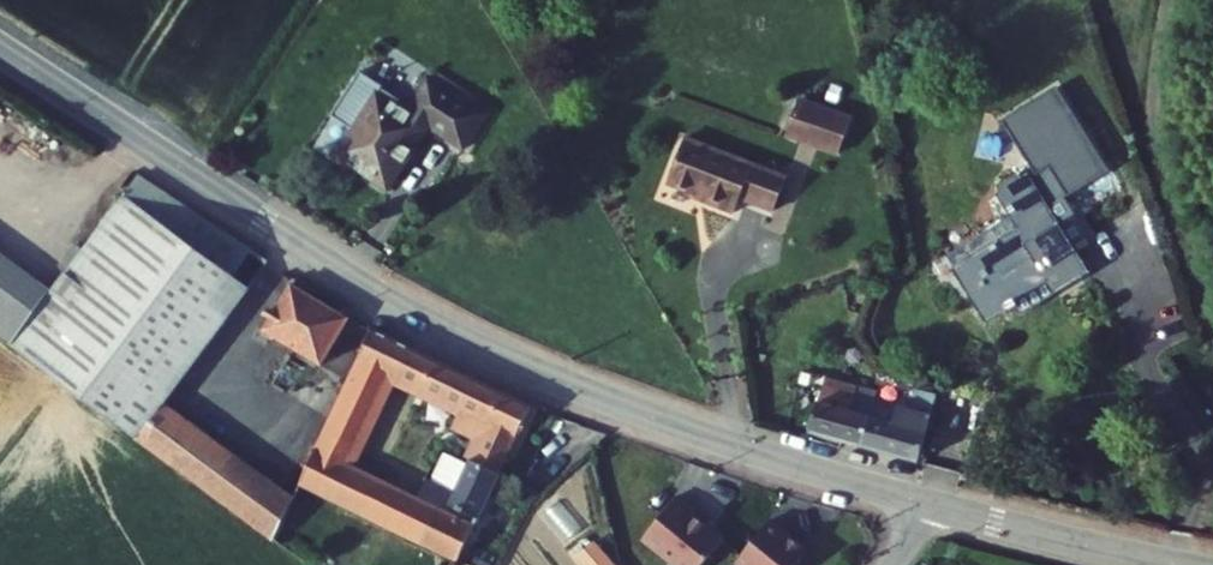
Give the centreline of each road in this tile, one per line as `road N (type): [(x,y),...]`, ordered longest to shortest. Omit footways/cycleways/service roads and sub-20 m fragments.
road 1 (tertiary): [(934,502),(670,420),(453,331),(332,265),(0,47)]
road 2 (tertiary): [(1189,564),(934,502)]

